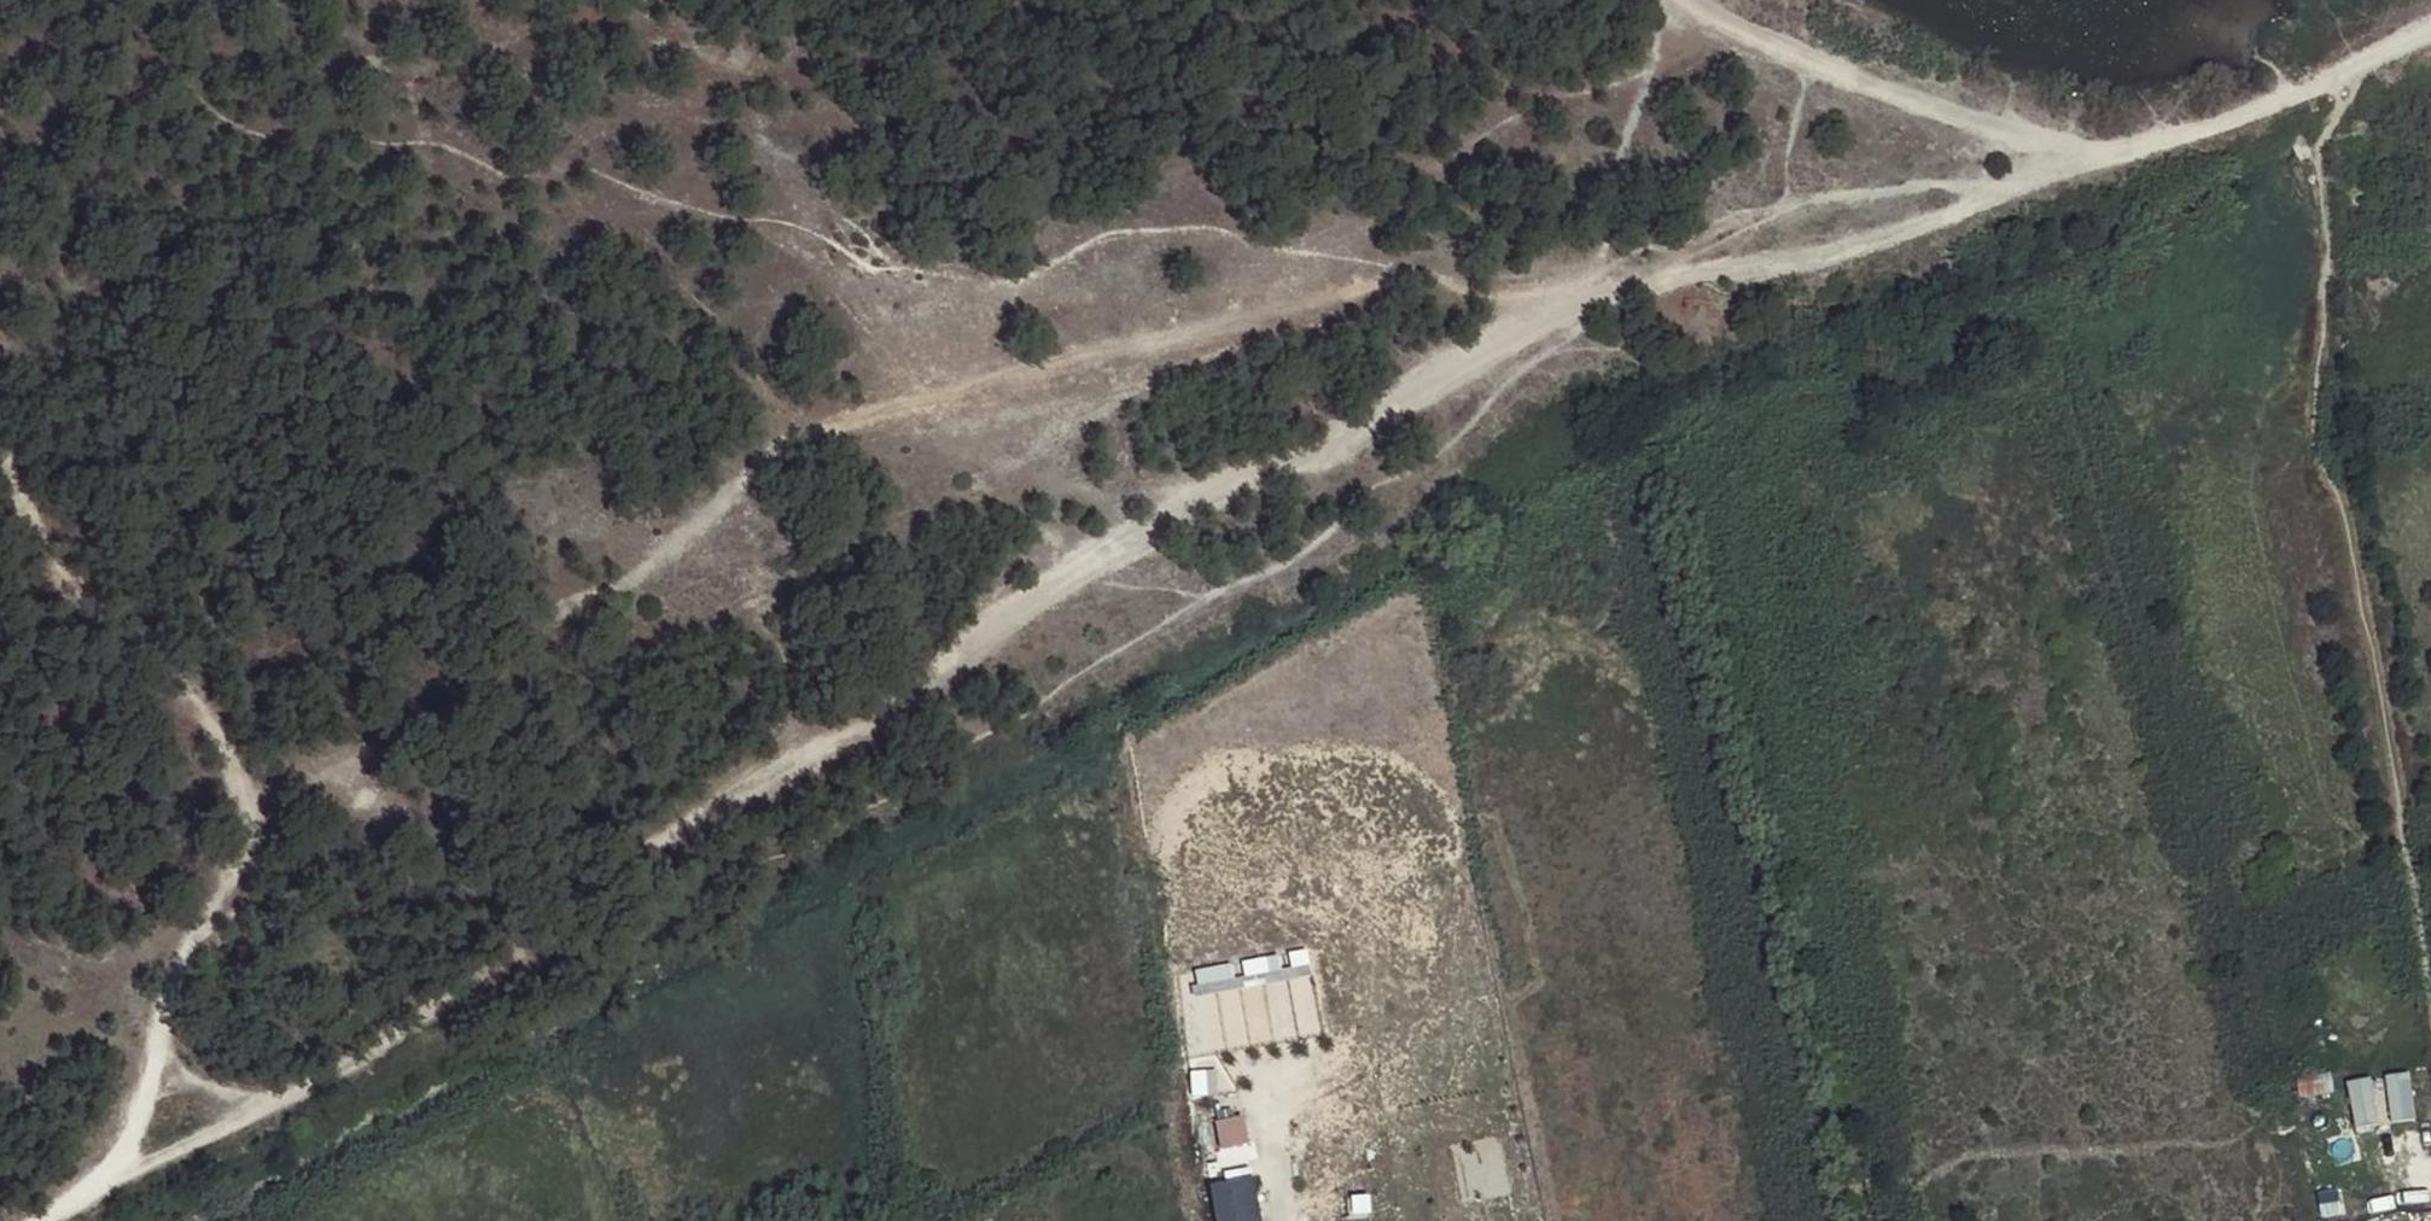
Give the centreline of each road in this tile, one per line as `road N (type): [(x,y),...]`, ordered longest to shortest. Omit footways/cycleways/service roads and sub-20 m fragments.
road 1 (track): [(2430,23),(2311,87),(1916,228),(1787,264),(1663,283),(1519,330),(1305,465),(1139,533),(913,664),(682,816),(501,972),(319,1086),(45,1220)]

